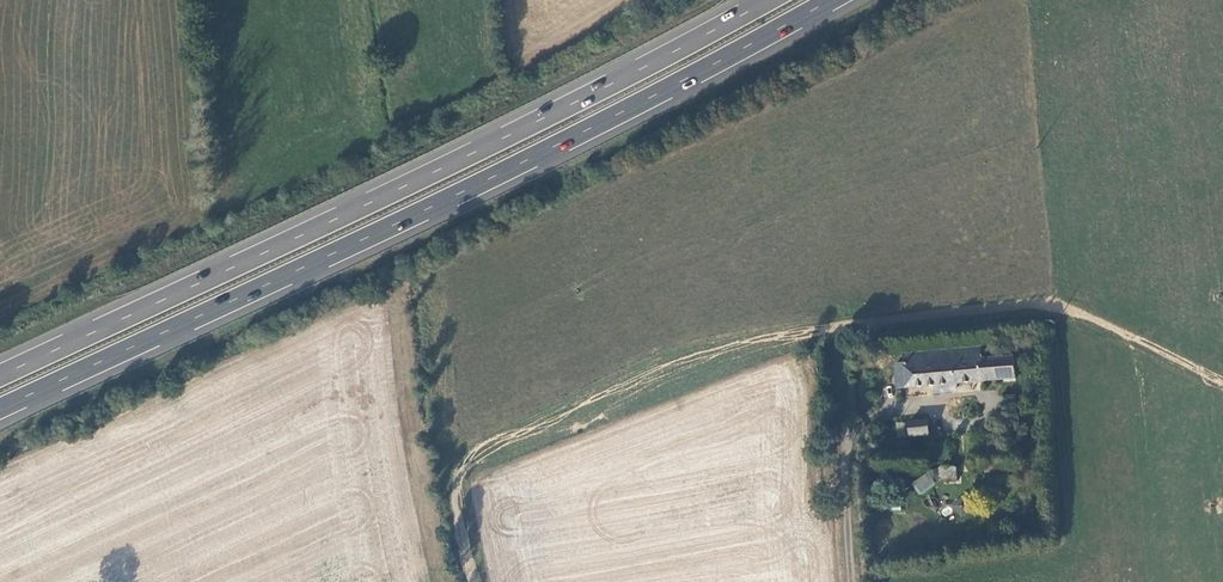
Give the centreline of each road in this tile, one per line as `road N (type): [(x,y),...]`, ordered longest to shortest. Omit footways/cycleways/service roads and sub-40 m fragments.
road 1 (trunk): [(0,408),(519,164),(827,0)]
road 2 (trunk): [(768,0),(508,136),(0,376)]
road 3 (unclassified): [(852,581),(851,440)]

